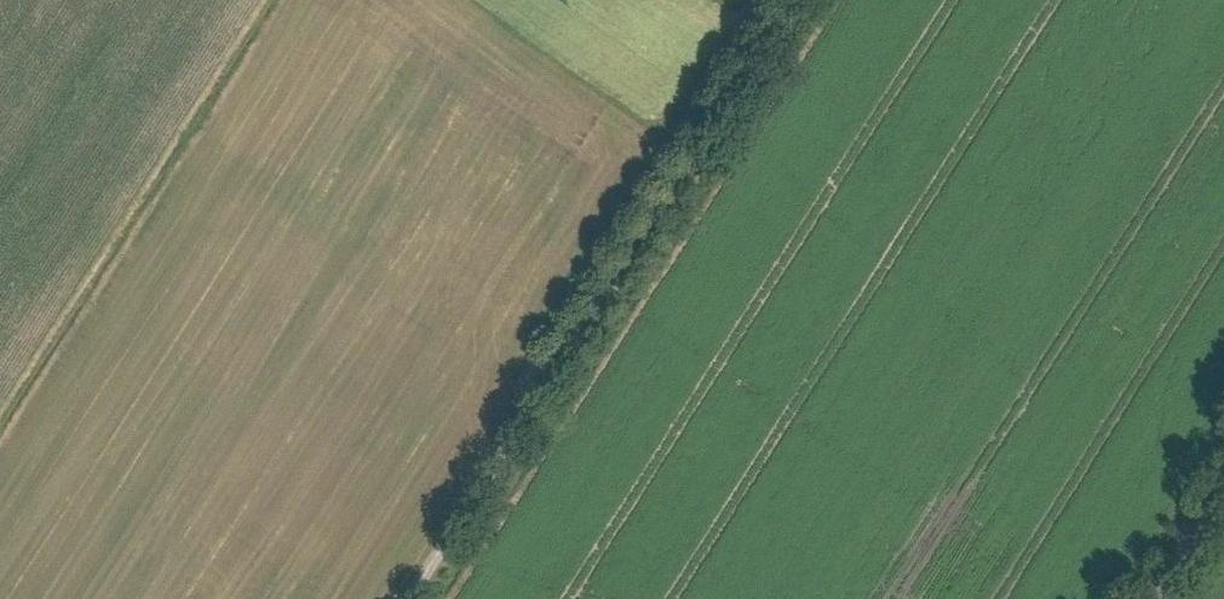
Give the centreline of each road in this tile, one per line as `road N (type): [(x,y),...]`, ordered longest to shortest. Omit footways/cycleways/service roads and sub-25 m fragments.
road 1 (unclassified): [(1150,598),(1223,485)]

